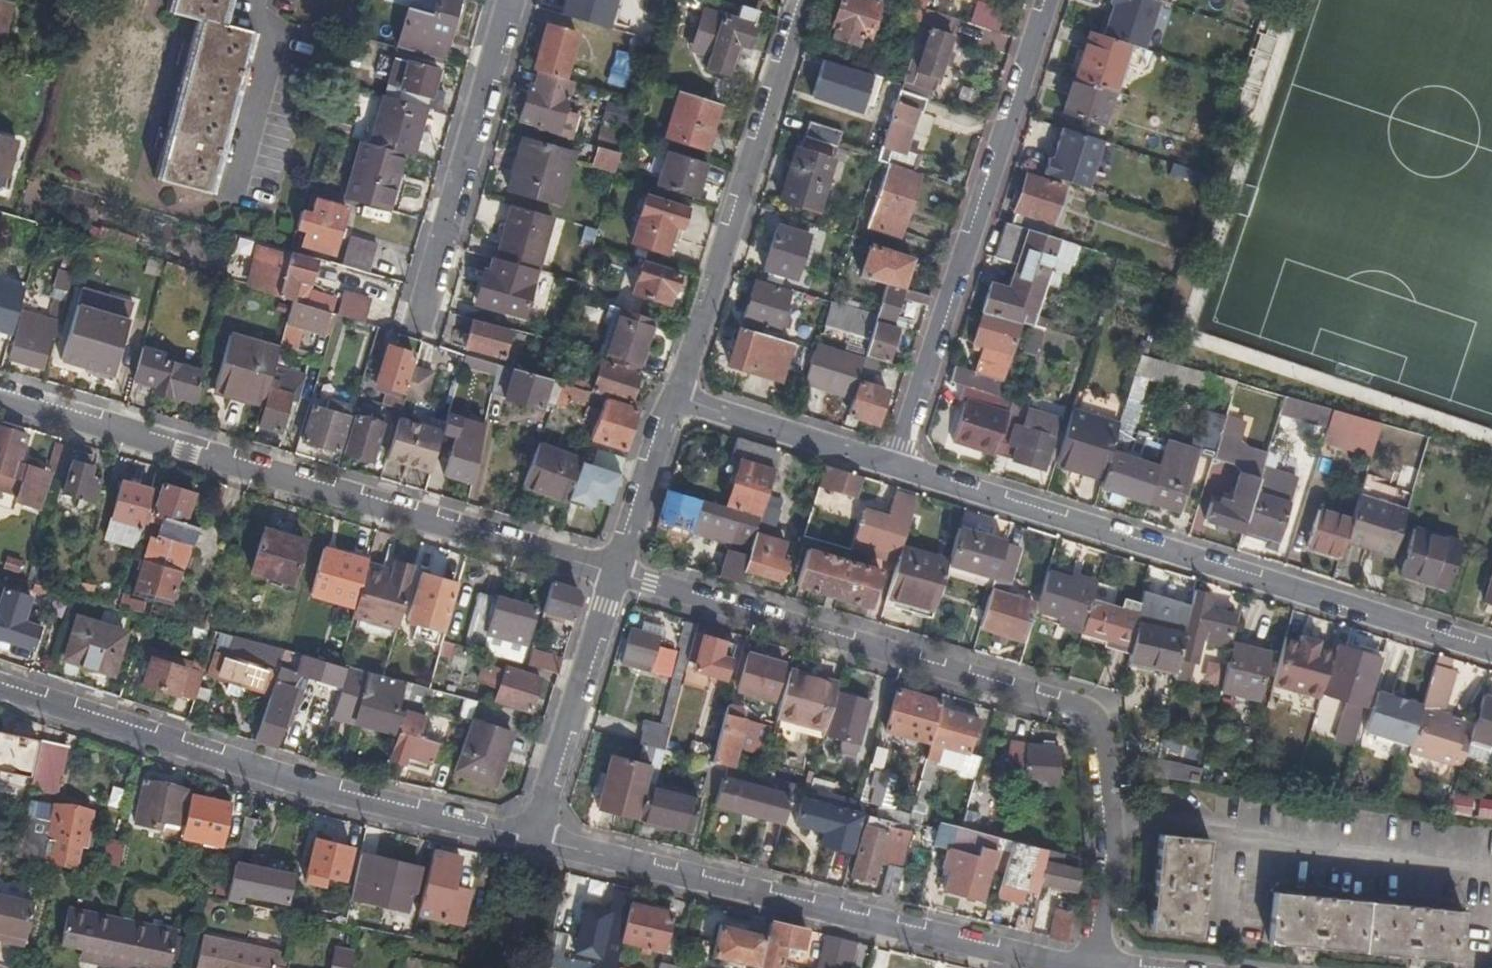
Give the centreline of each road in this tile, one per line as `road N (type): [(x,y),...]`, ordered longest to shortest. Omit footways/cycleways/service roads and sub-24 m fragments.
road 1 (residential): [(612,571),(1077,709),(1087,724),(1100,862),(1092,967)]
road 2 (residential): [(0,396),(612,571)]
road 3 (residential): [(896,464),(1491,649)]
road 4 (residential): [(535,840),(984,953),(1085,967)]
road 5 (residential): [(0,685),(264,773),(535,840)]
road 6 (residential): [(1046,0),(896,464)]
road 7 (residential): [(668,397),(796,0)]
road 8 (residential): [(410,326),(506,0)]
road 9 (residential): [(612,571),(535,840)]
road 10 (residential): [(668,397),(896,464)]
road 11 (residential): [(668,397),(612,571)]

